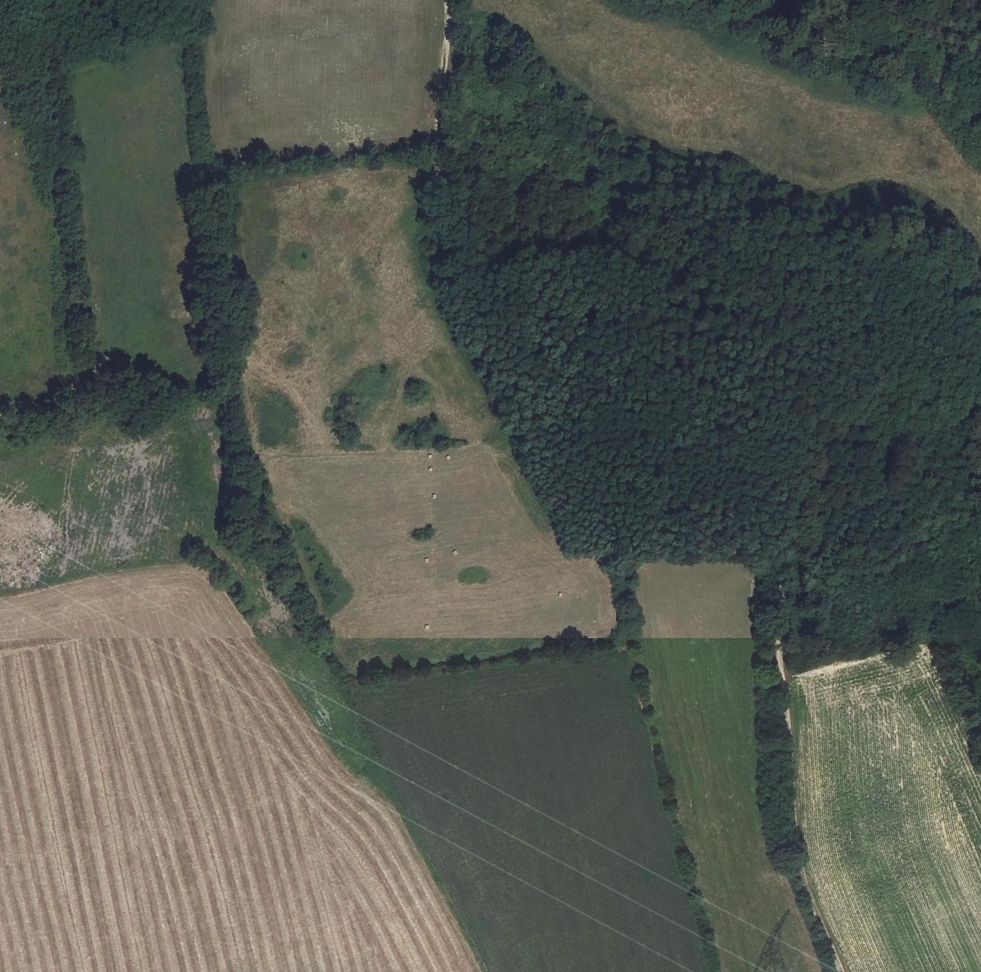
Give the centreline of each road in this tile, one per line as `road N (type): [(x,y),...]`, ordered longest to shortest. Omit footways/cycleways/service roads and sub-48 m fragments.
road 1 (track): [(449,0),(437,134),(442,185),(461,222),(514,249),(609,249),(677,268),(756,316),(799,363),(815,420),(814,456),(791,534),(781,664),(796,849),(841,971)]

